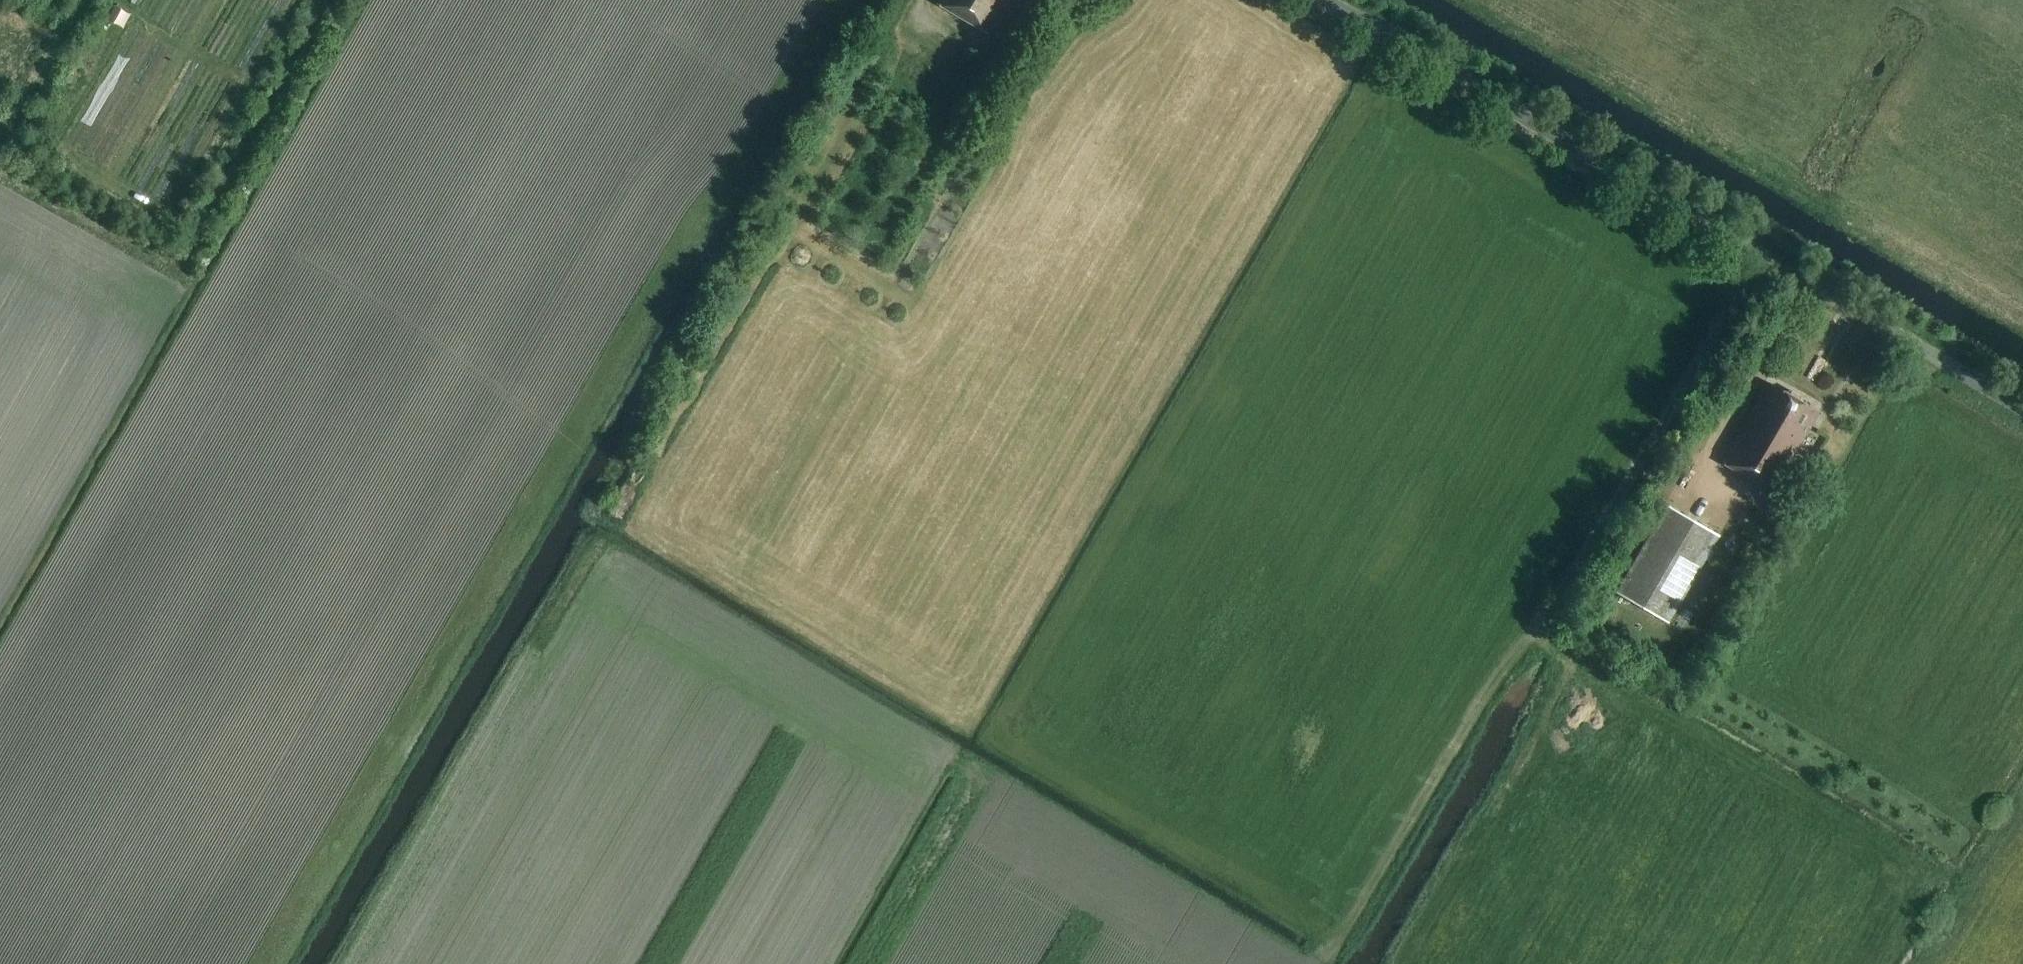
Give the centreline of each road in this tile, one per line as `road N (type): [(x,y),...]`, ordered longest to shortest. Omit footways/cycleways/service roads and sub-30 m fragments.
road 1 (unclassified): [(2022,405),(1328,0)]

